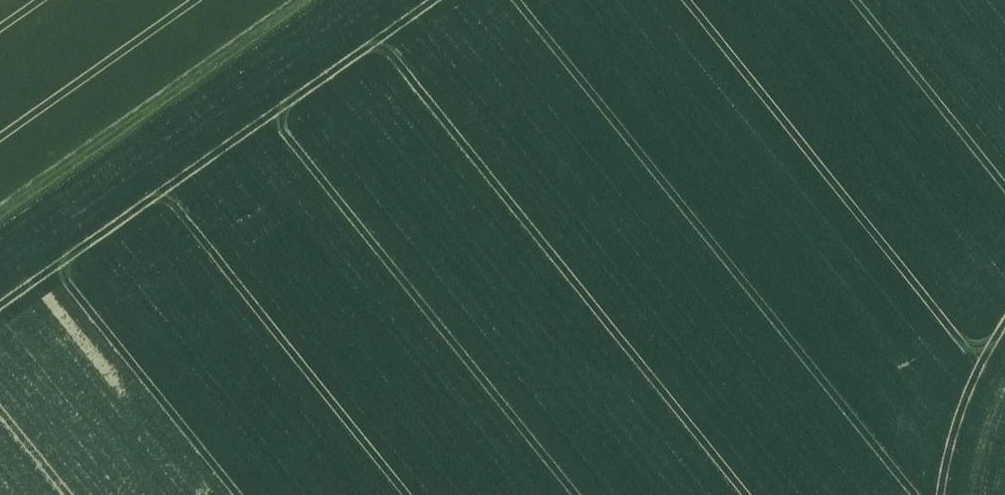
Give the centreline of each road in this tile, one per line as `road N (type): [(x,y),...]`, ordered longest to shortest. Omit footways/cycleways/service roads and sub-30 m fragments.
road 1 (track): [(0,215),(303,0)]

